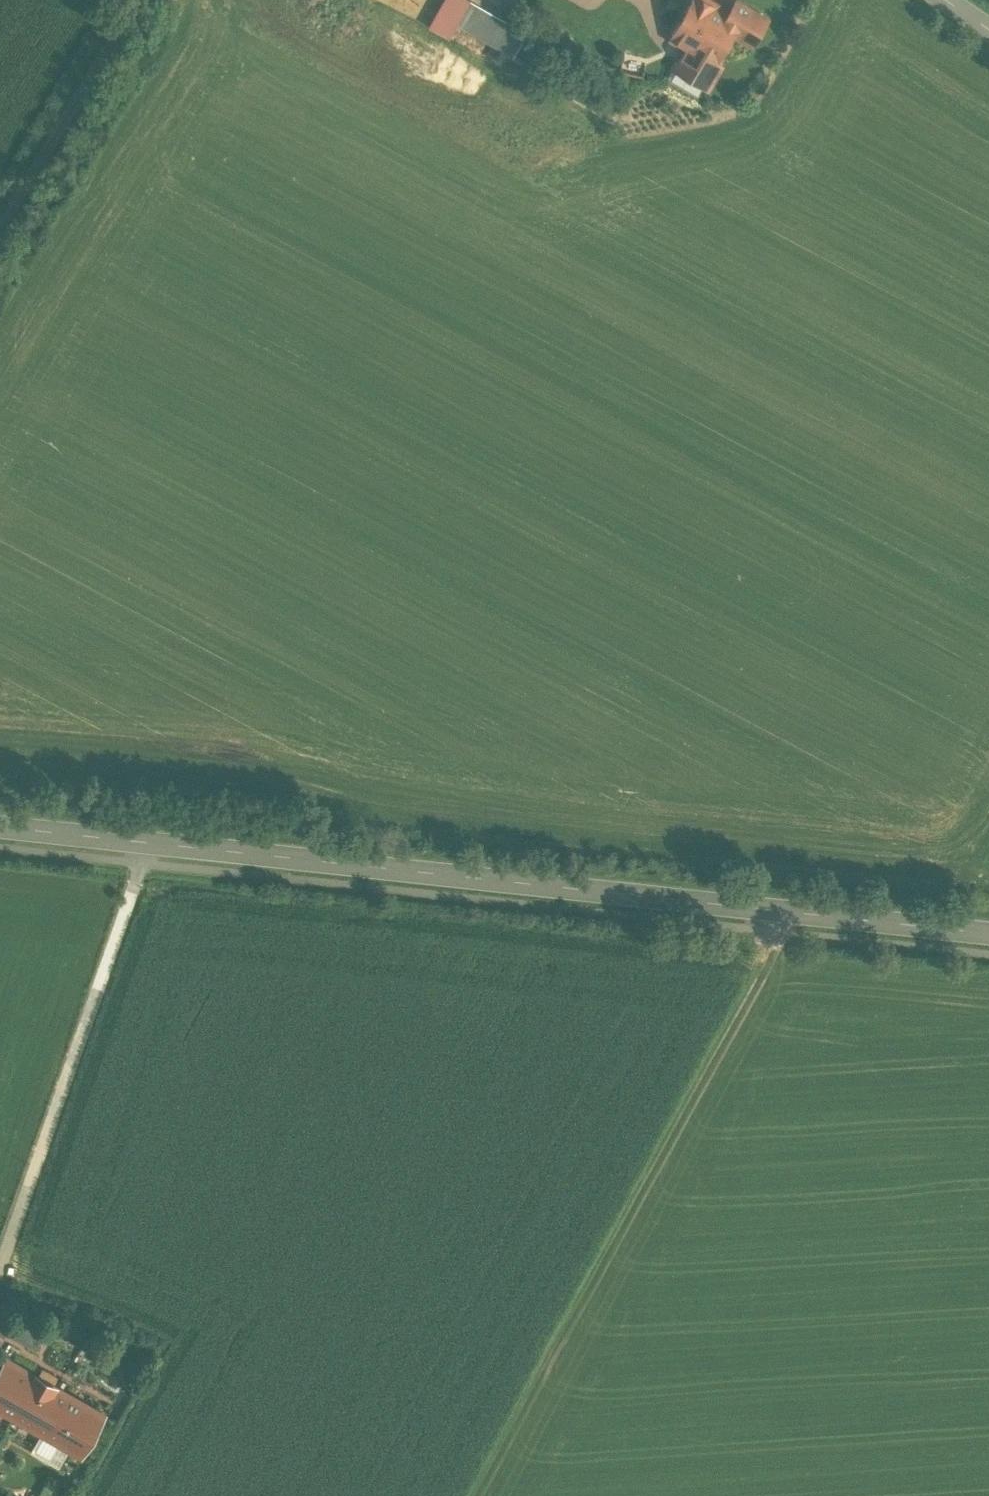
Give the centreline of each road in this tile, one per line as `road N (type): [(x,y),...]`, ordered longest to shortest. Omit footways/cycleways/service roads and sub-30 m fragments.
road 1 (secondary): [(988,934),(0,827)]
road 2 (unclassified): [(0,232),(140,0)]

